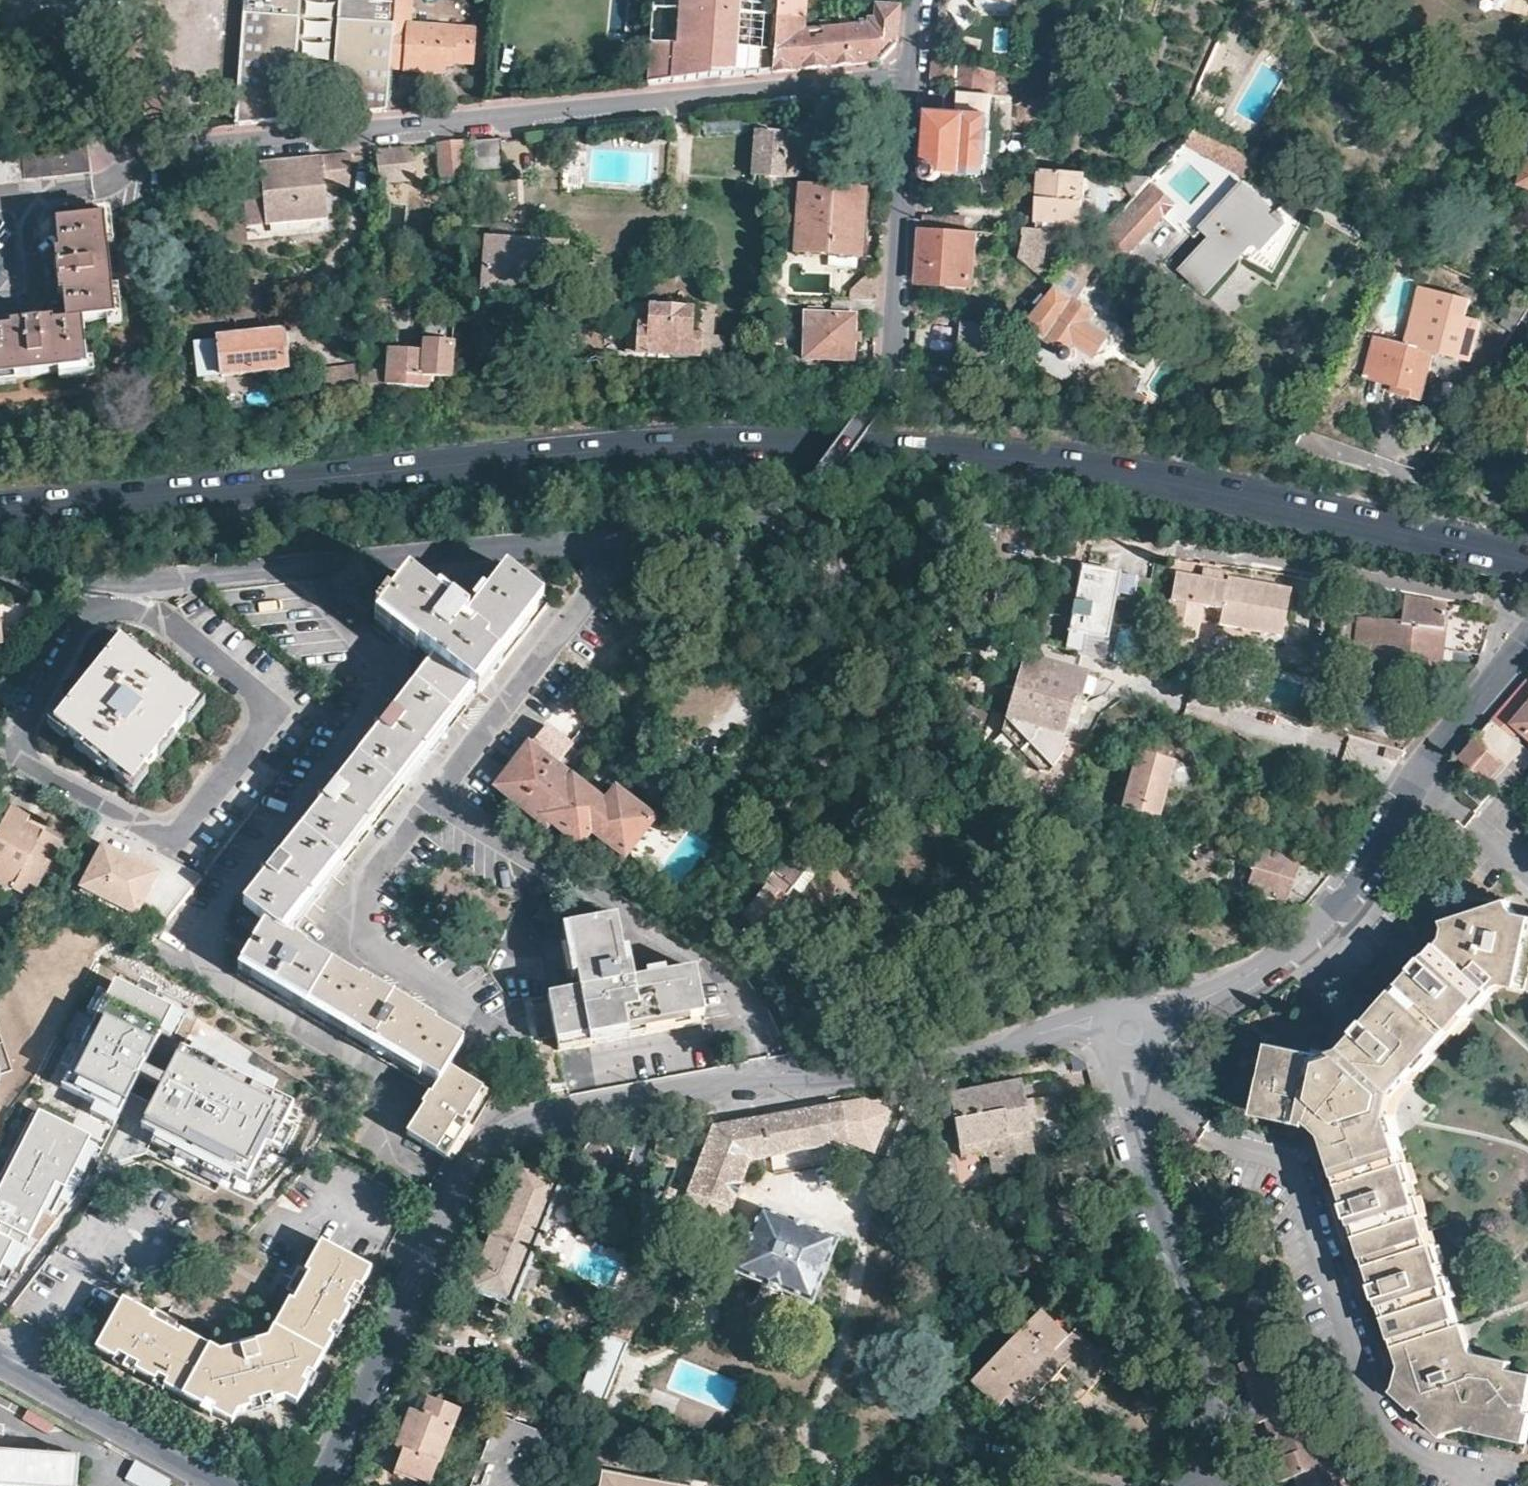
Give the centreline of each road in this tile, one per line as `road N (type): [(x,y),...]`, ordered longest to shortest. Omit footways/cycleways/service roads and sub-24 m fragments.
road 1 (primary): [(1527,561),(1176,484),(964,455),(806,445),(659,446),(0,512)]
road 2 (residential): [(1131,1030),(1071,1027),(801,1087),(683,1088),(513,1126),(480,1153),(317,1485)]
road 3 (residential): [(173,150),(916,80)]
road 4 (residential): [(111,593),(95,604),(26,726),(26,755),(31,767),(152,834),(178,835),(262,731),(263,706),(132,585)]
road 5 (residential): [(814,494),(773,527),(750,532),(492,547),(132,585)]
road 6 (residential): [(1527,641),(1322,917),(1276,958),(1131,1030)]
road 7 (residential): [(1235,1485),(1123,1071),(1131,1030)]
road 8 (residential): [(814,494),(893,377),(916,80)]
road 9 (residential): [(1176,552),(1497,602),(1527,617)]
road 10 (residential): [(210,1485),(0,1361)]
road 11 (residential): [(1527,511),(1311,442)]

